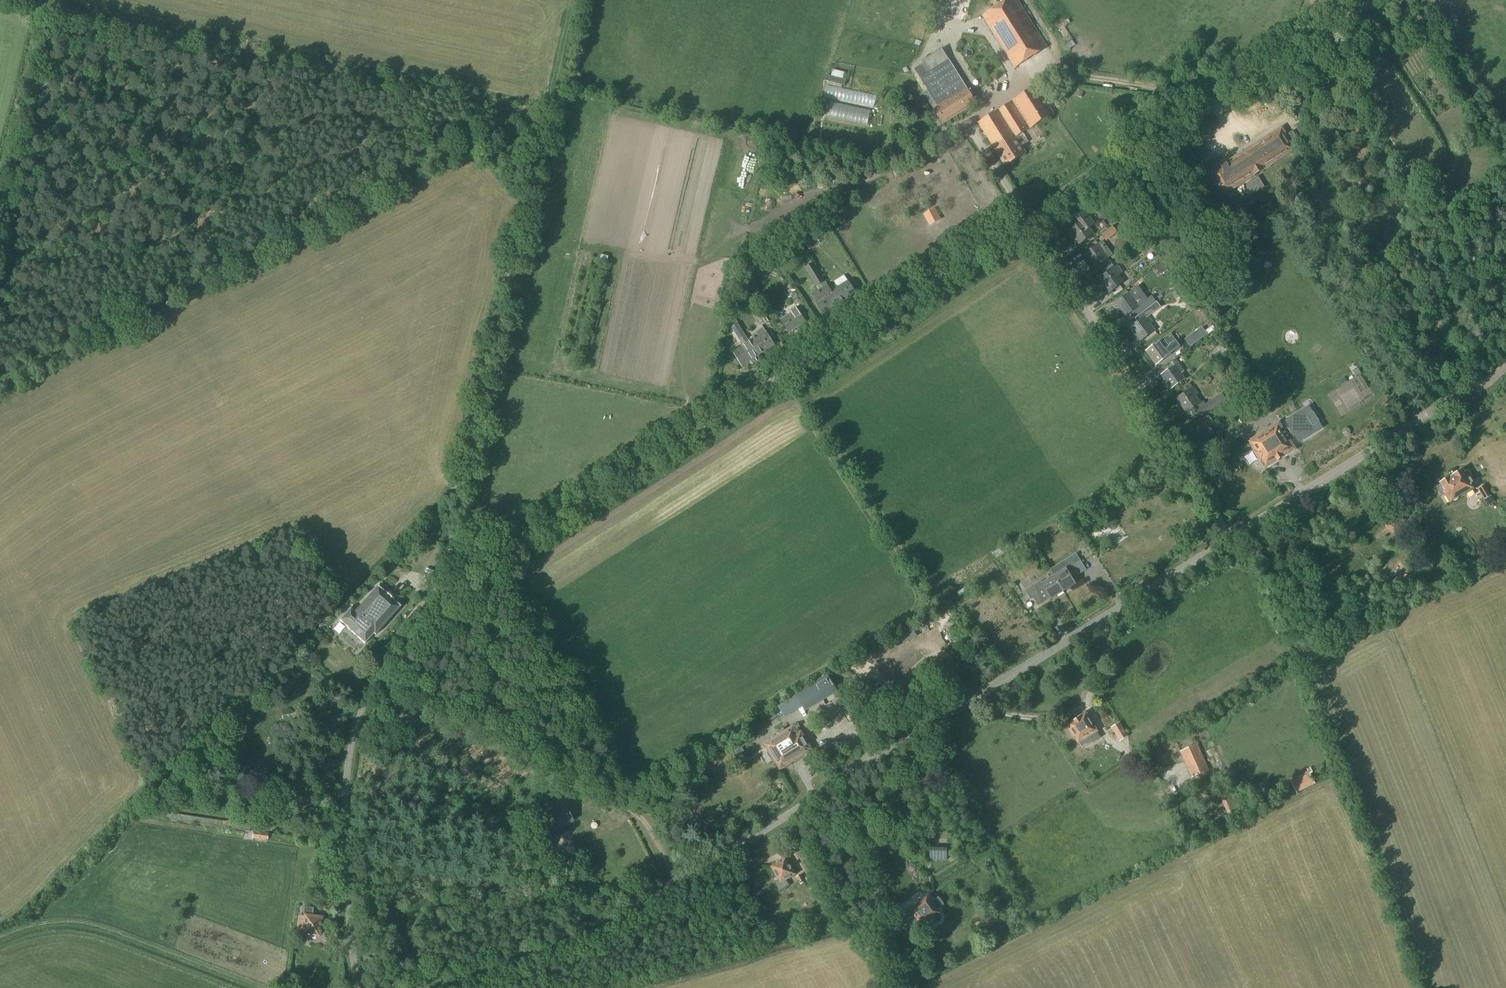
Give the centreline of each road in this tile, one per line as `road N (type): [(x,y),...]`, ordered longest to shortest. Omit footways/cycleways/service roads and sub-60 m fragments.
road 1 (unclassified): [(356,987),(345,854),(350,752),(376,673),(424,601),(1029,219)]
road 2 (track): [(444,587),(546,114),(27,0)]
road 3 (unclassified): [(441,987),(631,913),(1221,539)]
road 4 (track): [(535,112),(0,384)]
road 5 (unclassified): [(1029,219),(1373,0)]
road 6 (unclassified): [(1221,539),(1029,219)]
road 7 (unclassified): [(1221,539),(1505,360)]
road 8 (track): [(1215,101),(1070,78),(1022,0)]

